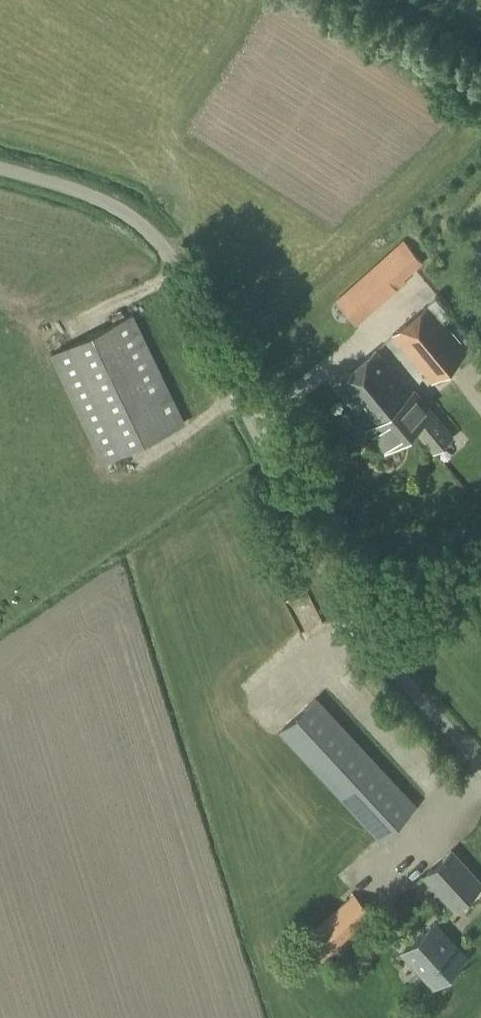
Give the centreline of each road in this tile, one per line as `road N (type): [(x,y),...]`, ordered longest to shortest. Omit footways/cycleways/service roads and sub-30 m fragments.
road 1 (unclassified): [(480,765),(364,635),(336,592),(153,239),(91,196),(0,170)]

